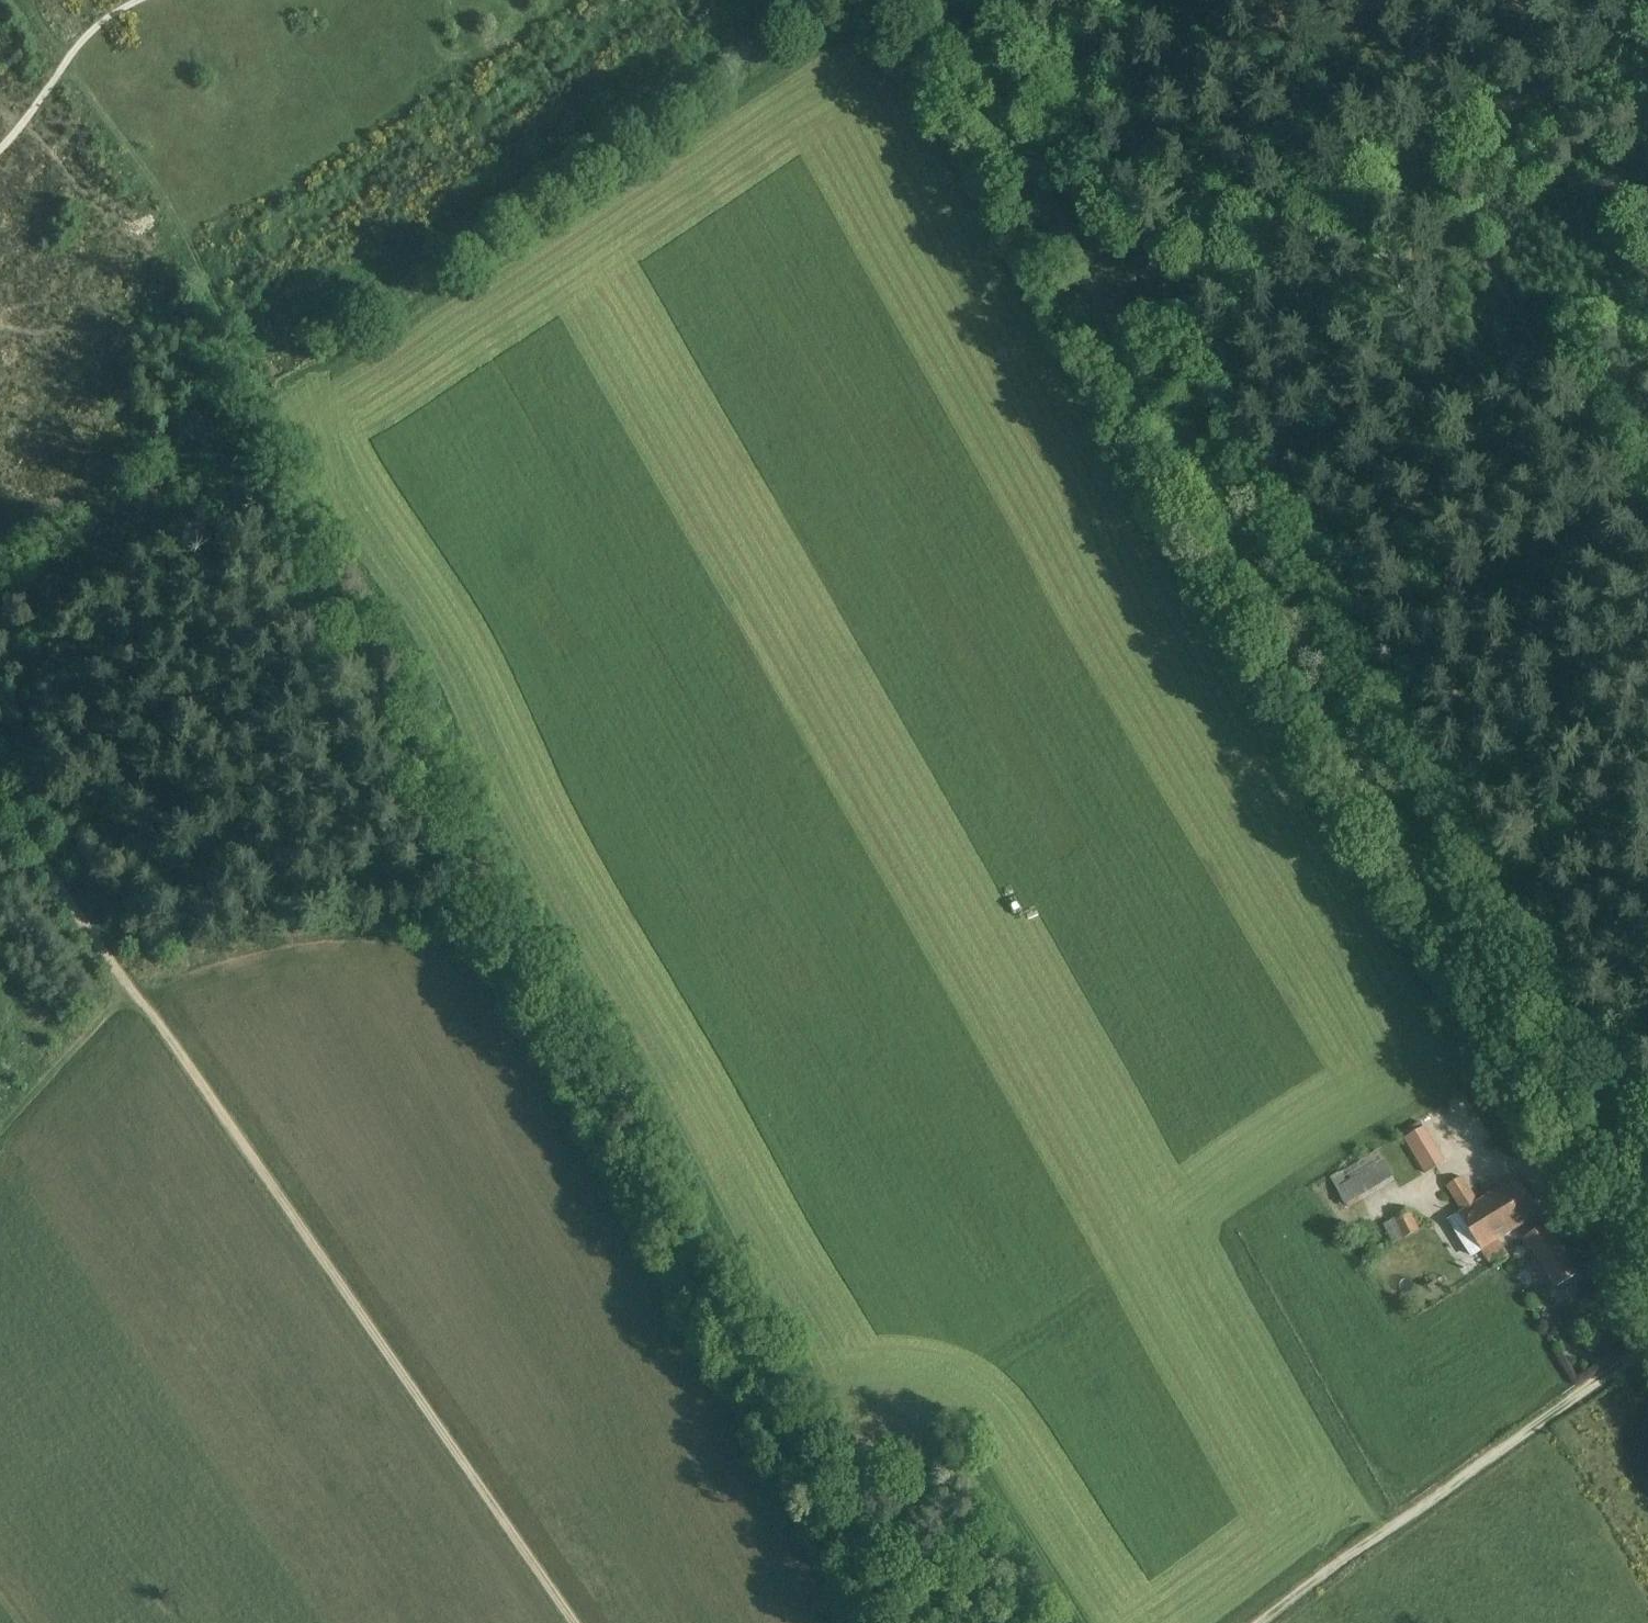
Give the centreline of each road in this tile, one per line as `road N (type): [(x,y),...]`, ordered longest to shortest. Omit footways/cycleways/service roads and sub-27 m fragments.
road 1 (unclassified): [(1647,1268),(1574,1144)]

